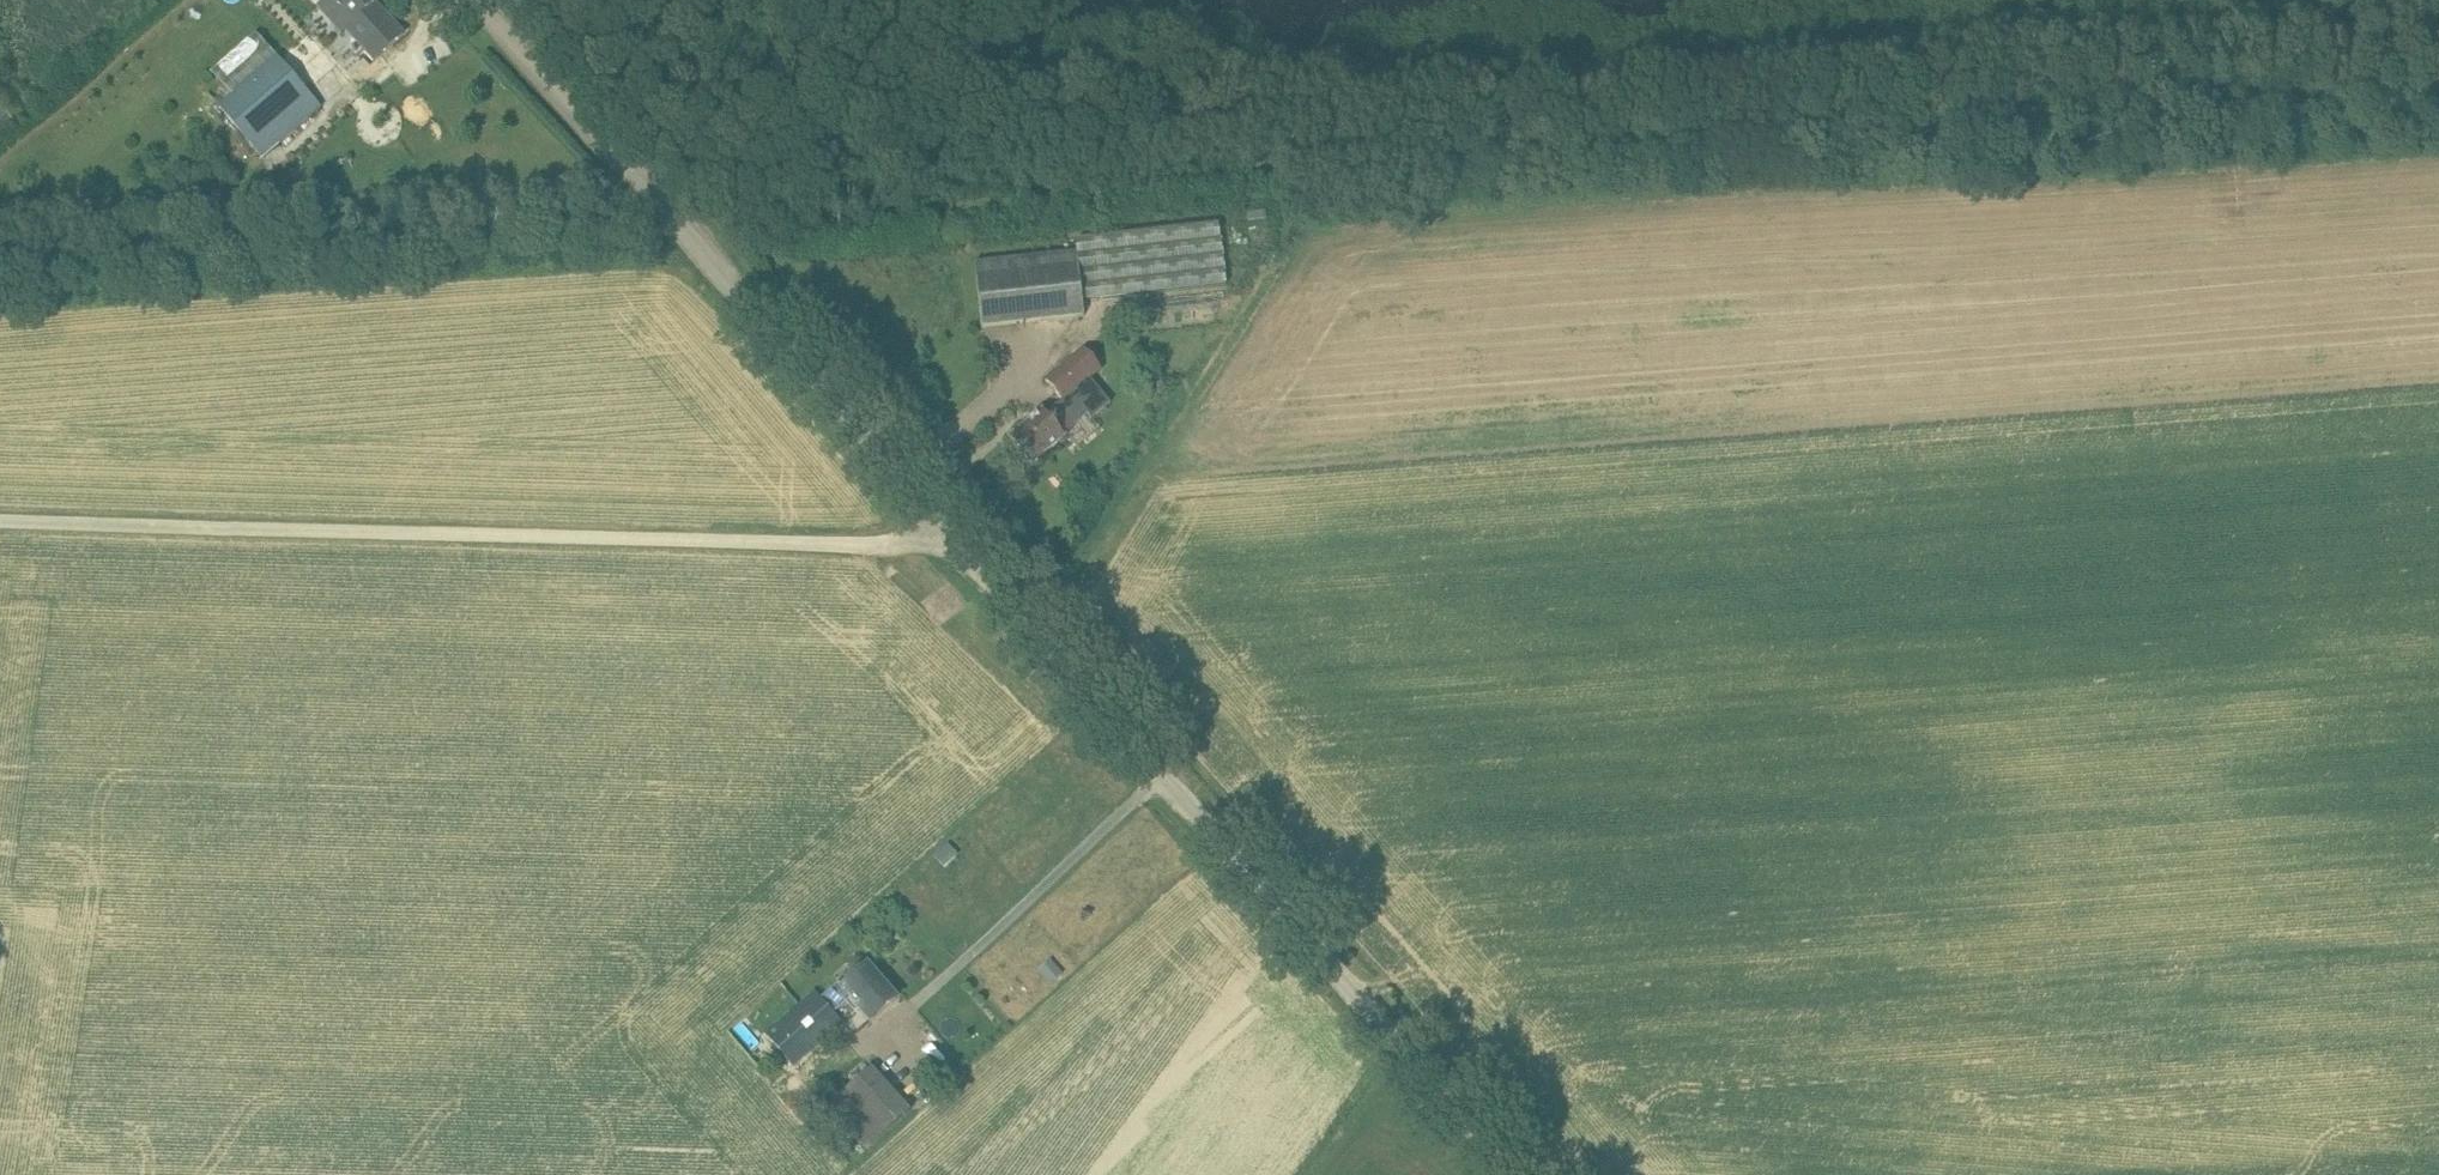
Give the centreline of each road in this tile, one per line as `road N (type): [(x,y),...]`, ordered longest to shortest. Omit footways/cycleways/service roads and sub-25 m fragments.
road 1 (unclassified): [(0,518),(882,542),(948,528)]
road 2 (unclassified): [(1517,1174),(948,528)]
road 3 (unclassified): [(948,528),(479,0)]

